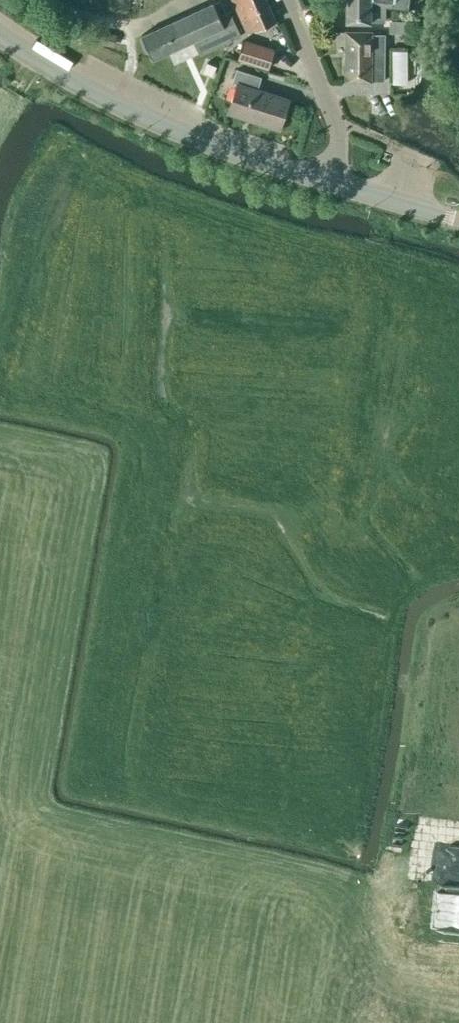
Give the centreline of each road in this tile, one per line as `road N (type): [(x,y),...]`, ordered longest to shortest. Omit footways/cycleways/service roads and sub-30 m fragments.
road 1 (tertiary): [(330,183),(172,129),(0,36)]
road 2 (unclassified): [(330,183),(338,133),(285,0)]
road 3 (tertiary): [(458,220),(330,183)]

